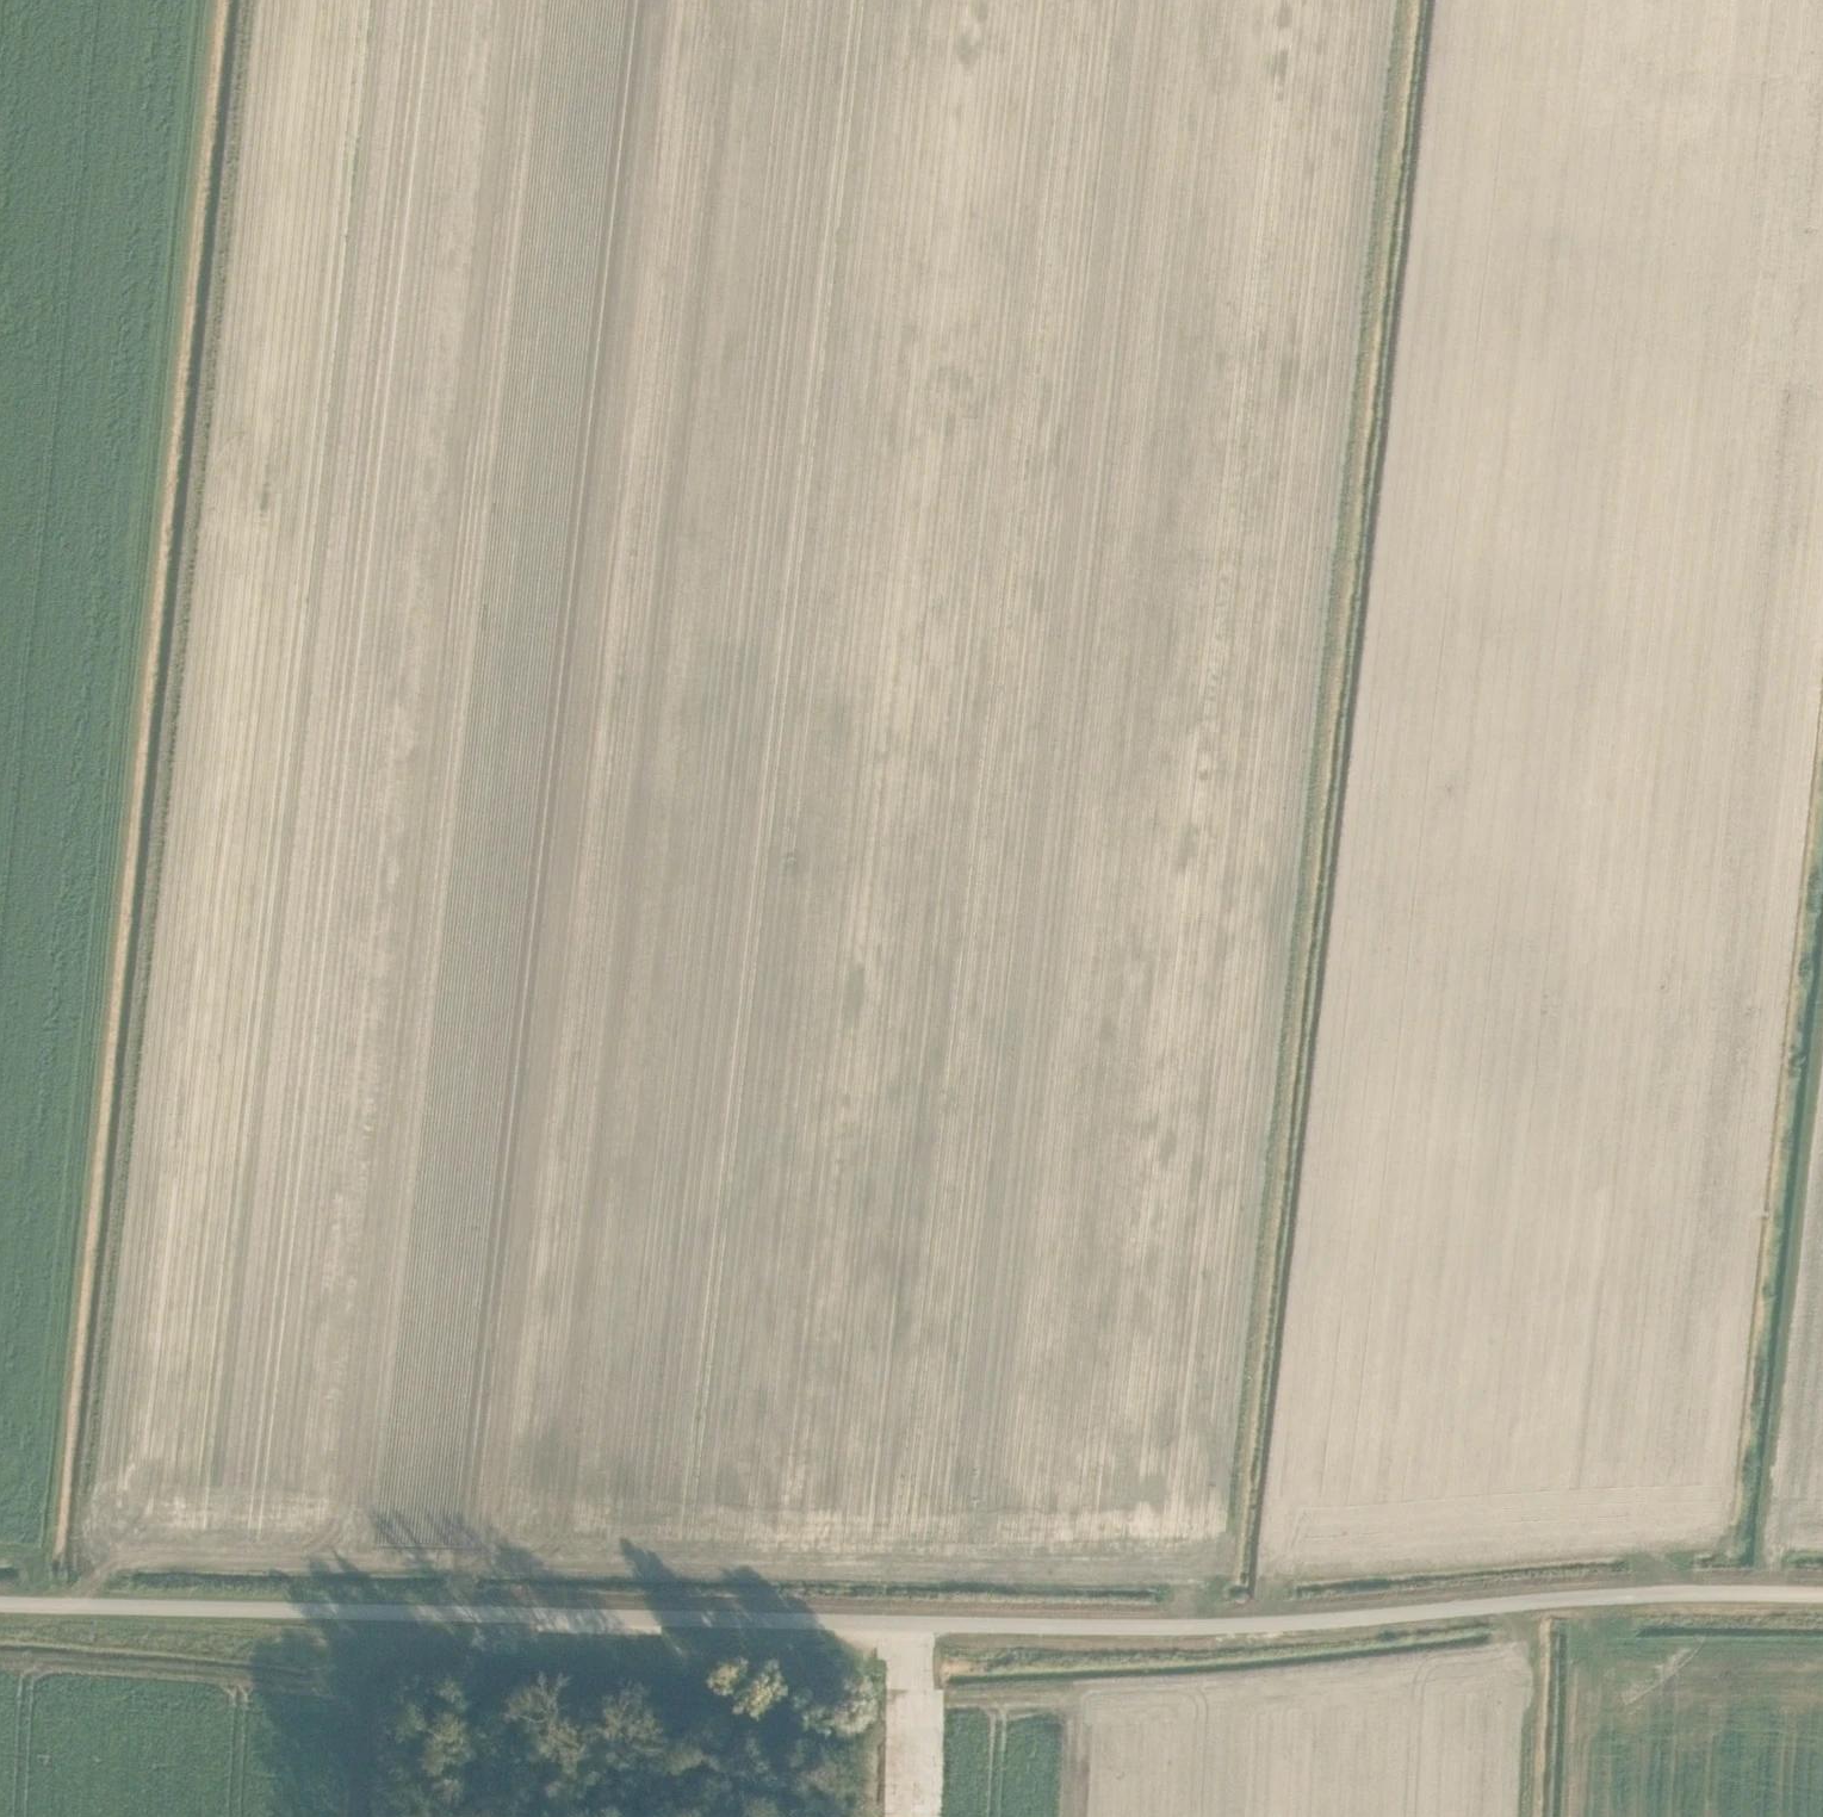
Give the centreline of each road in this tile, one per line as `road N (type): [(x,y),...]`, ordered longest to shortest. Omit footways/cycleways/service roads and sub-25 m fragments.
road 1 (unclassified): [(1822,1591),(1656,1591),(1171,1621),(0,1599)]

